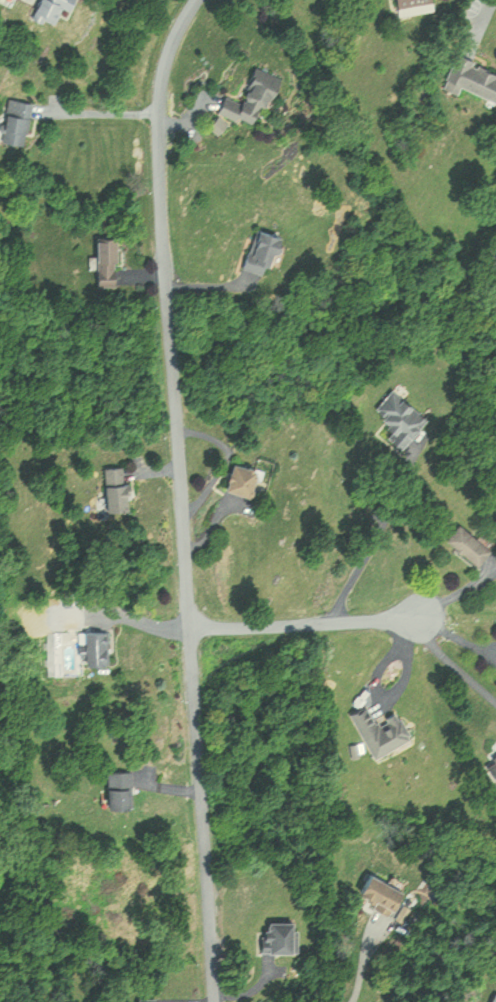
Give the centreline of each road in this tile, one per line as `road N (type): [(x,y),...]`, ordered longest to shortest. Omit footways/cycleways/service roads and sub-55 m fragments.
road 1 (residential): [(214,1001),(158,101),(163,67),(196,0)]
road 2 (residential): [(189,626),(420,618)]

